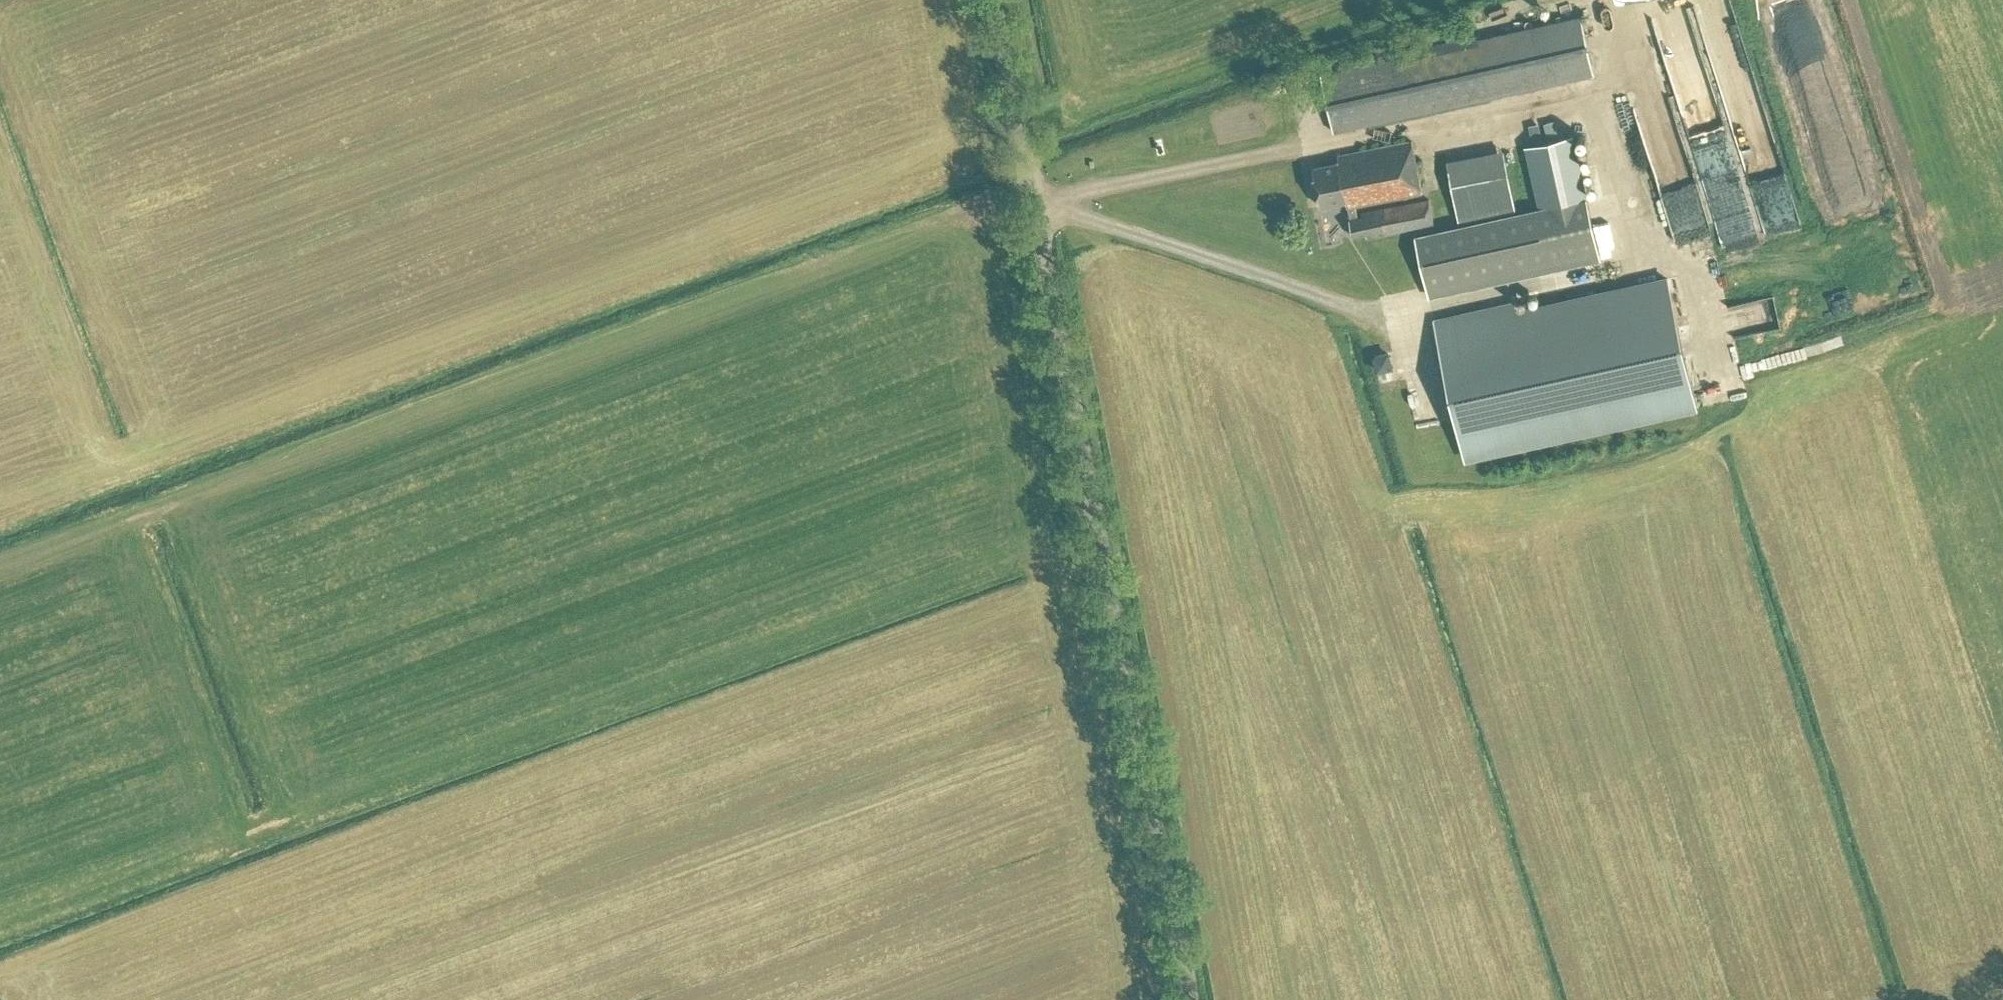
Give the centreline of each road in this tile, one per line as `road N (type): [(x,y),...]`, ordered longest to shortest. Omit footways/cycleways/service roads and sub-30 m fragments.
road 1 (tertiary): [(1193,999),(999,0)]

